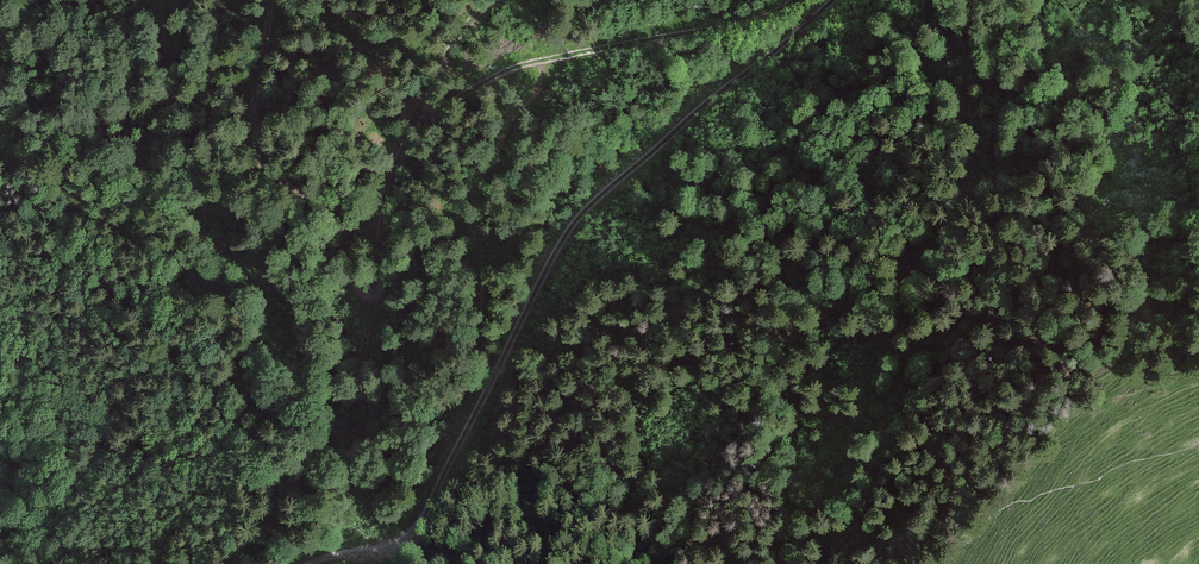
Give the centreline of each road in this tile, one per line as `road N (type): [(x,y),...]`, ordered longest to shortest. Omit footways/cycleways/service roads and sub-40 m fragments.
road 1 (track): [(545,58),(504,70),(435,109),(400,143),(384,201),(383,283),(371,298),(357,284),(340,215),(270,177),(255,144),(273,0)]
road 2 (track): [(487,389),(583,210),(831,0)]
road 3 (track): [(790,0),(734,23),(545,58)]
road 4 (track): [(306,563),(408,533),(471,419)]

